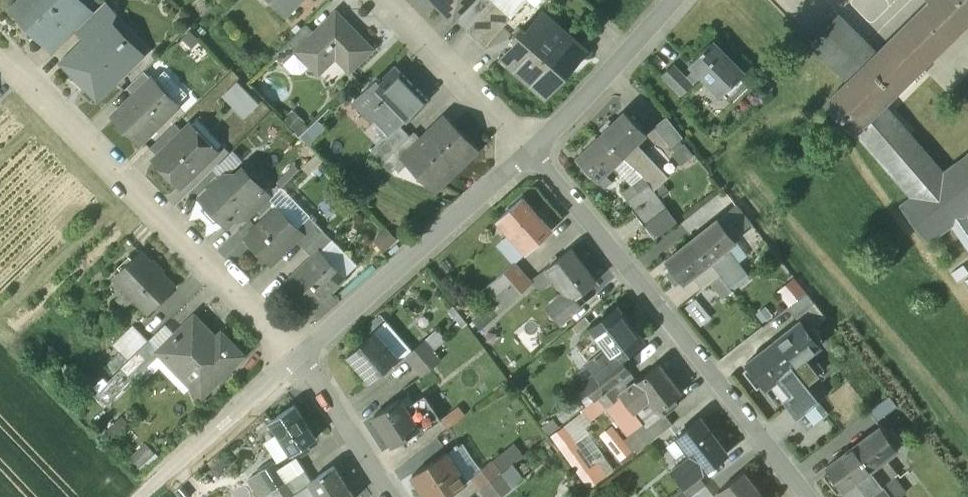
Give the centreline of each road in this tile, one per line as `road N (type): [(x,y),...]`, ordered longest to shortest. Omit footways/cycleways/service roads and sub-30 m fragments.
road 1 (residential): [(799,496),(528,151)]
road 2 (residential): [(0,57),(297,358)]
road 3 (residential): [(528,151),(297,358)]
road 4 (residential): [(383,0),(528,151)]
road 5 (residential): [(664,0),(528,151)]
road 6 (residential): [(297,358),(155,487)]
road 7 (residential): [(297,358),(390,496)]

